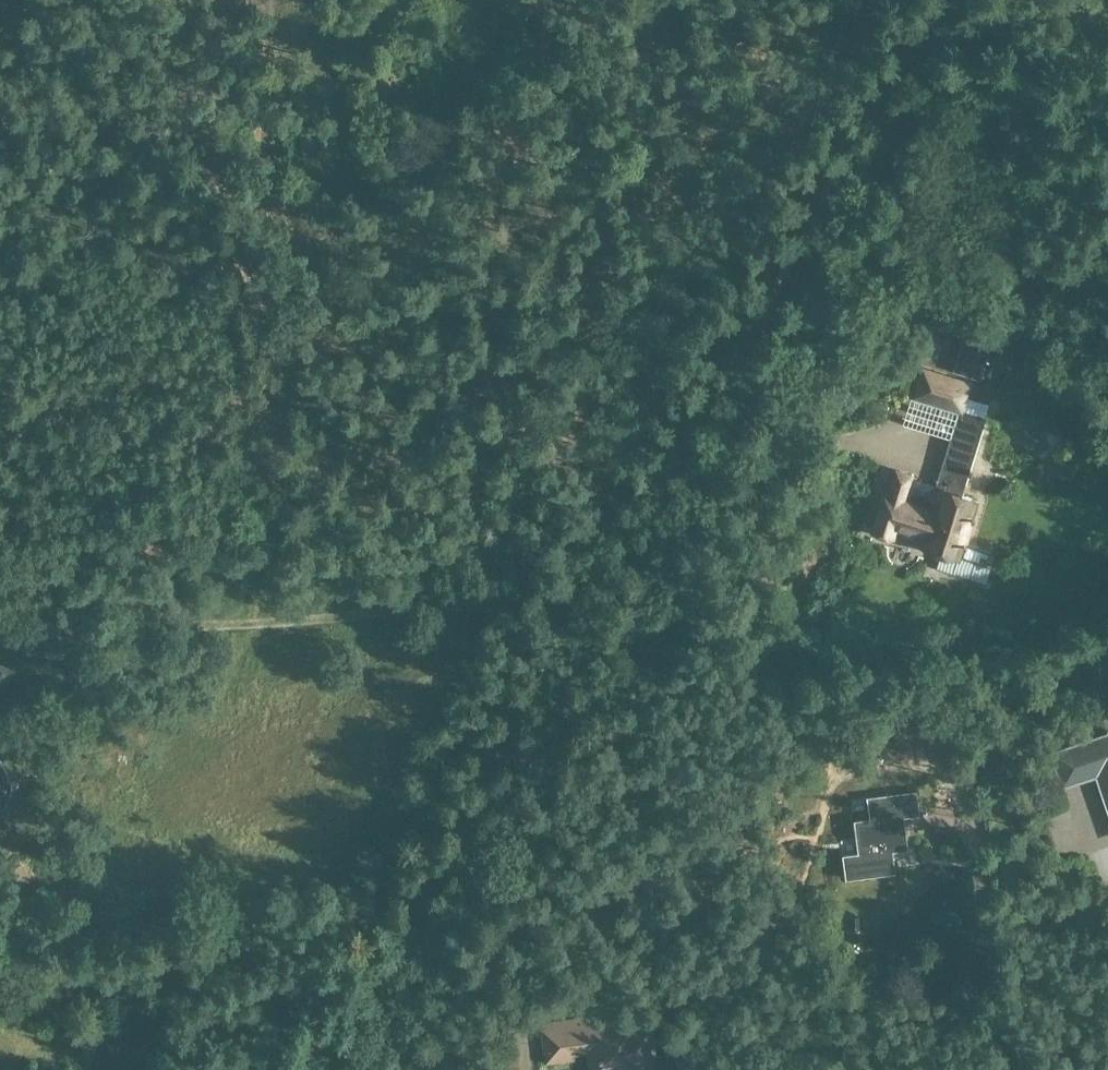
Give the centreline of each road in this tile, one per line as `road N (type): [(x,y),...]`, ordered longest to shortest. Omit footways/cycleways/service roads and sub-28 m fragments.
road 1 (unclassified): [(370,1069),(667,473),(966,0)]

